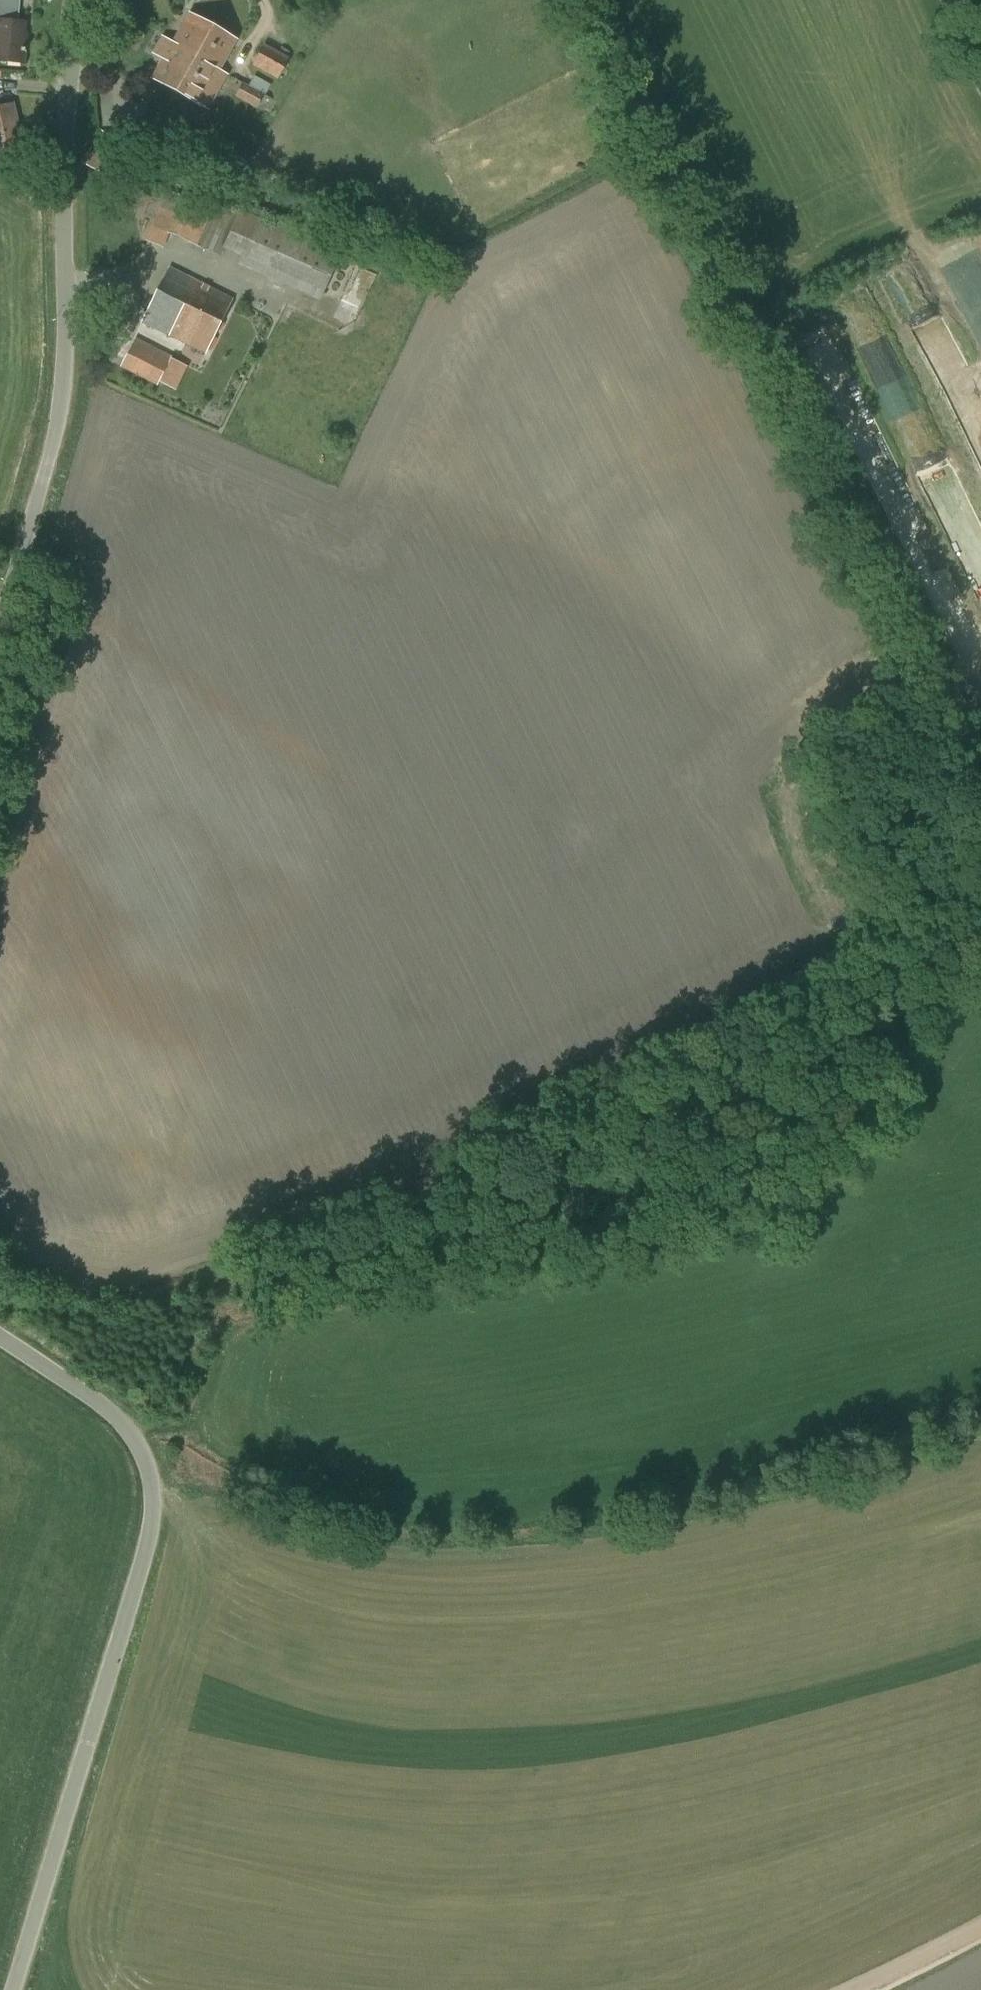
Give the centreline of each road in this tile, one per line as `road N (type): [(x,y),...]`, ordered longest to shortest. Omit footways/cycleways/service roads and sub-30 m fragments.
road 1 (tertiary): [(12,1989),(151,1523),(150,1478),(136,1439),(107,1407),(0,1336)]
road 2 (tertiary): [(0,620),(58,413),(64,175),(82,0)]
road 3 (track): [(852,1989),(980,1932)]

